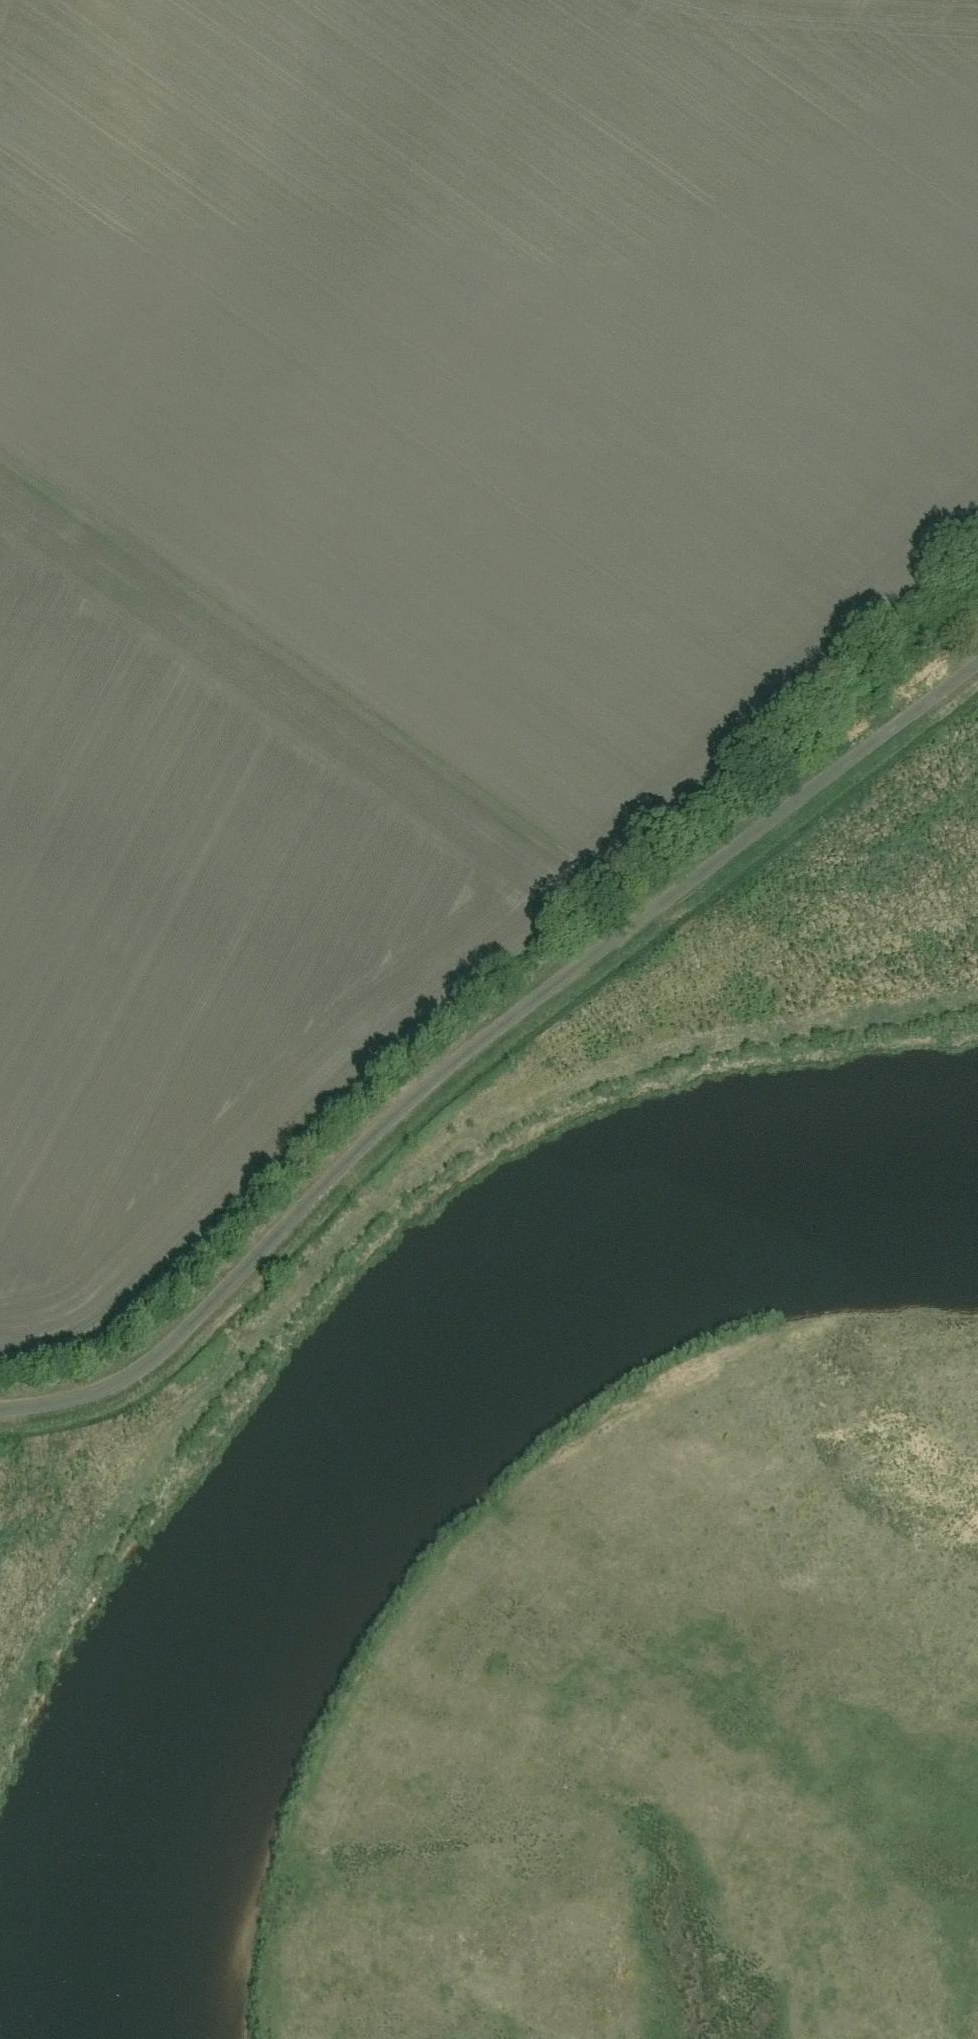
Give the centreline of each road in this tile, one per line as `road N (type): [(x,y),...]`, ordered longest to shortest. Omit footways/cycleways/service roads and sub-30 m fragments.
road 1 (unclassified): [(0,1409),(76,1399),(146,1366),(445,1069),(977,663)]

